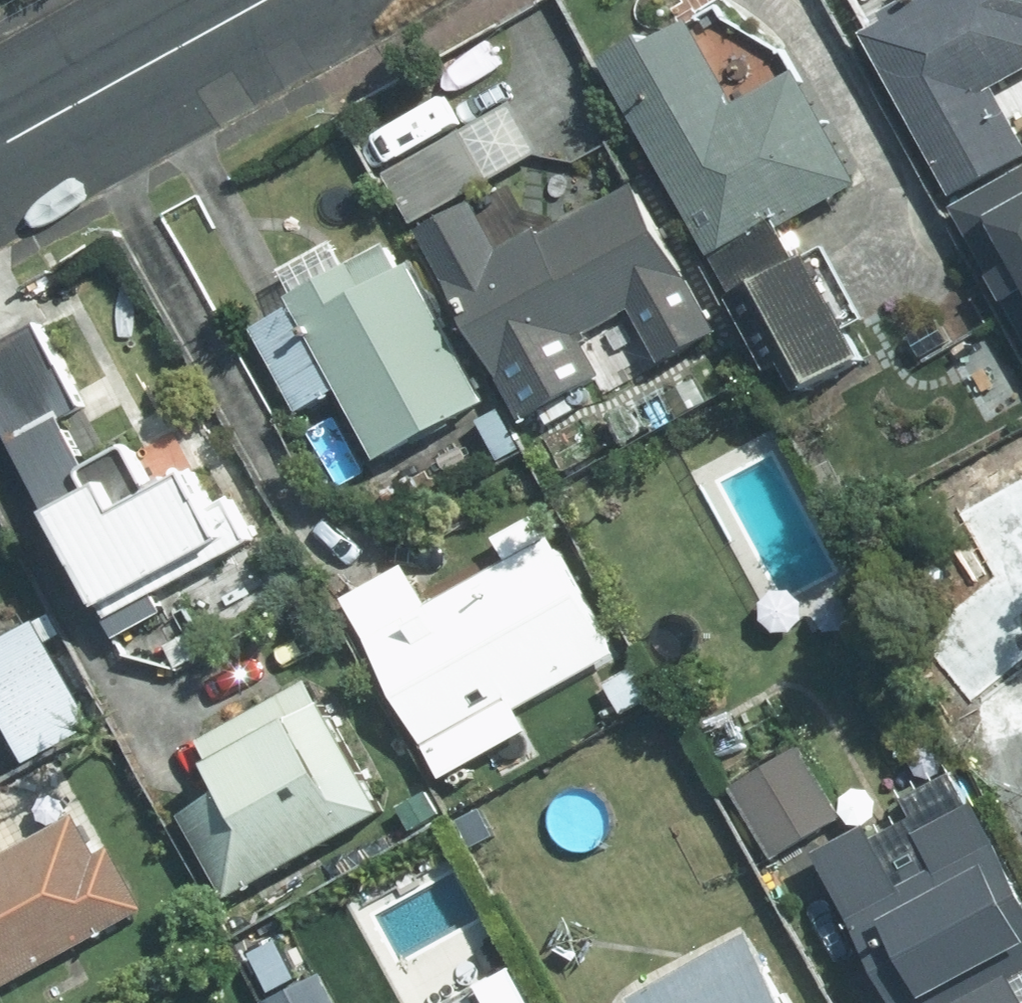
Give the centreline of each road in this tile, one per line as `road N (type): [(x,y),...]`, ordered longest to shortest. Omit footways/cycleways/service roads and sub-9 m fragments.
road 1 (secondary): [(0,141),(254,0)]

